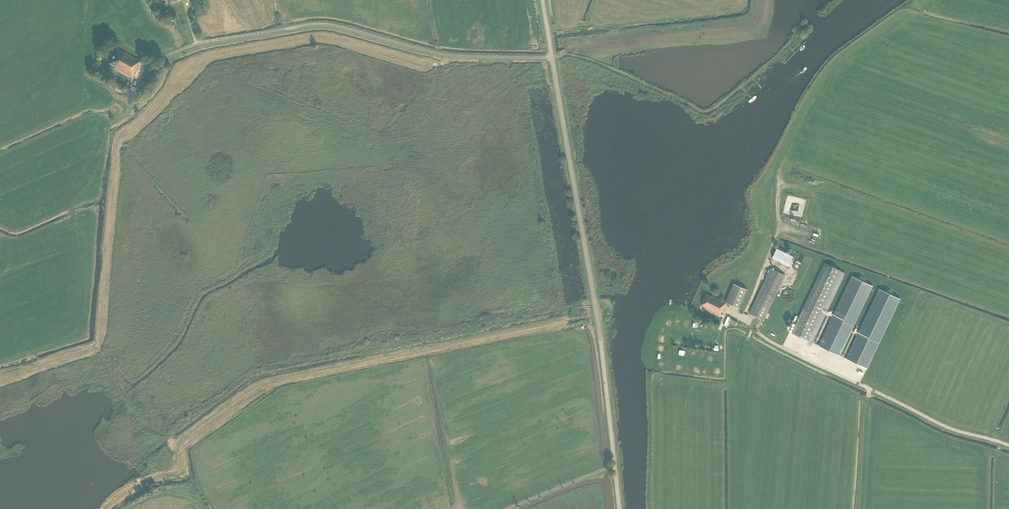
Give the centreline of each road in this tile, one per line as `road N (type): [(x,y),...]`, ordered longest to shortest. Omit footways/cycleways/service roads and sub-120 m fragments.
road 1 (unclassified): [(619,508),(597,317),(551,57)]
road 2 (unclassified): [(551,57),(438,54),(319,24),(170,54)]
road 3 (track): [(744,317),(778,231),(783,157)]
road 4 (unclassified): [(1008,446),(948,428),(858,384)]

